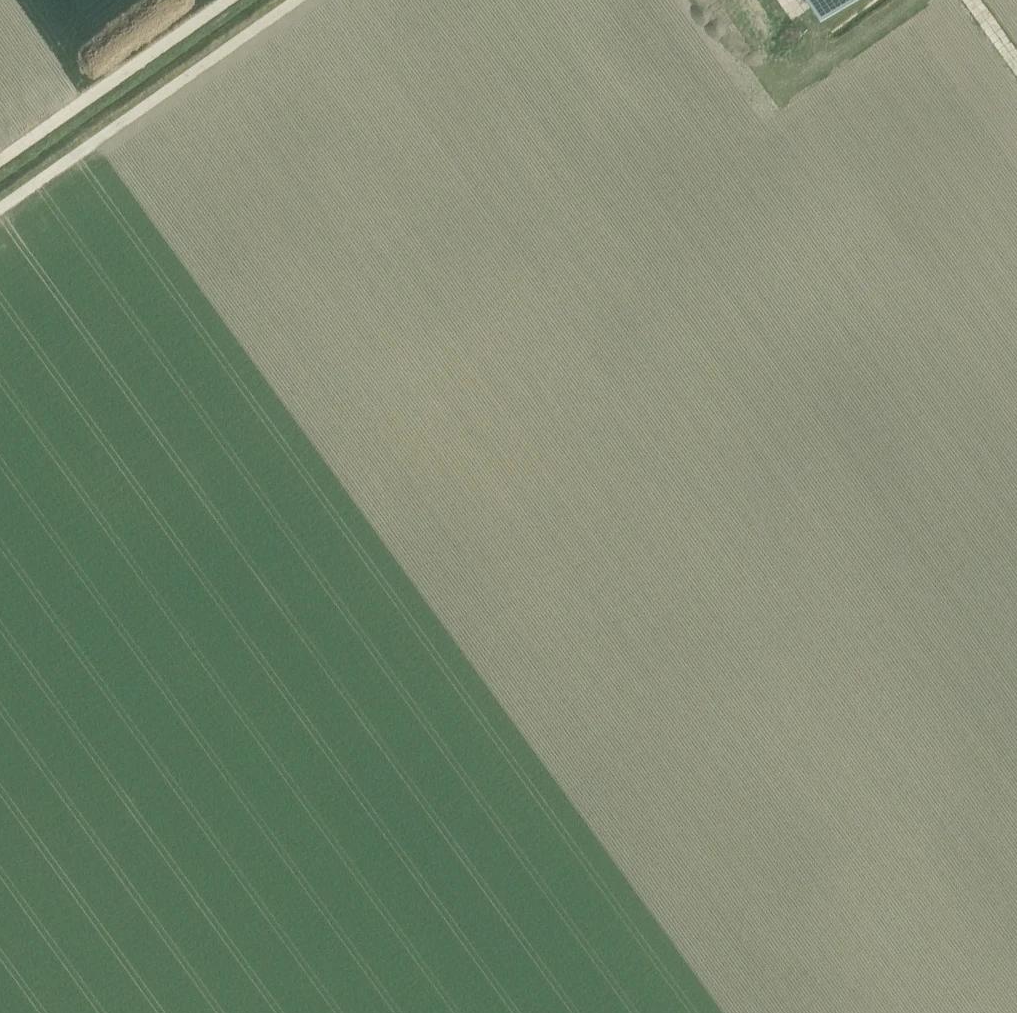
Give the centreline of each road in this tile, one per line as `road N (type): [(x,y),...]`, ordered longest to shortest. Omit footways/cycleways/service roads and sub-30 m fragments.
road 1 (track): [(294,0),(0,207)]
road 2 (track): [(0,161),(229,0)]

